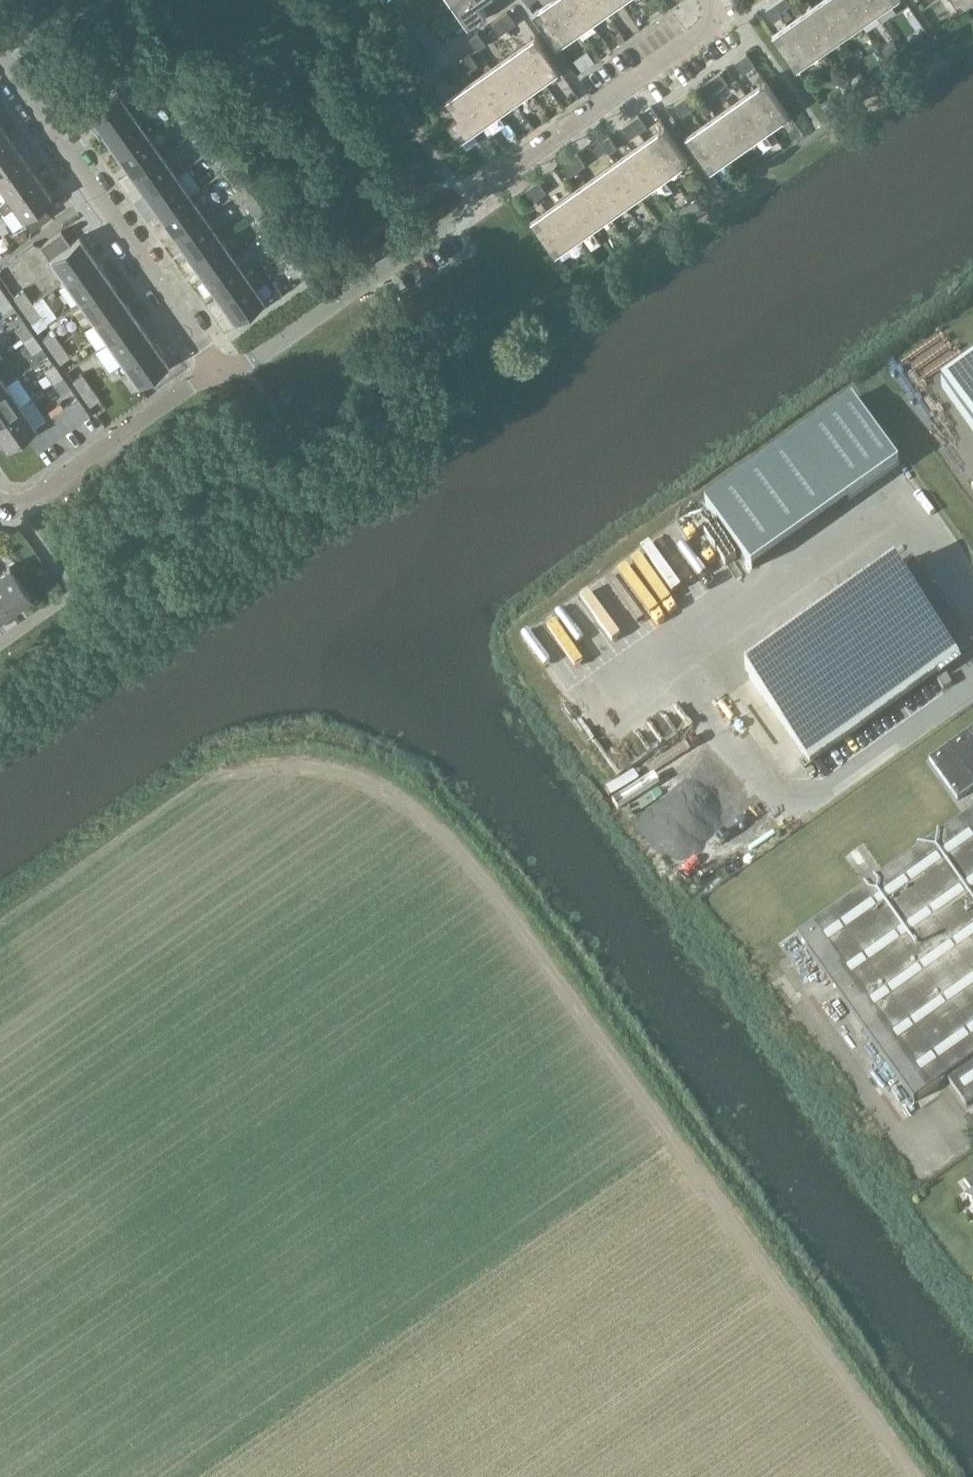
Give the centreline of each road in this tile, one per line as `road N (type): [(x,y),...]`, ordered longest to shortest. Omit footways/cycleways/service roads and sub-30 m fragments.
road 1 (residential): [(217,367),(253,359),(446,224),(720,19),(710,0)]
road 2 (residential): [(217,367),(0,58)]
road 3 (residential): [(0,503),(25,500),(217,367)]

